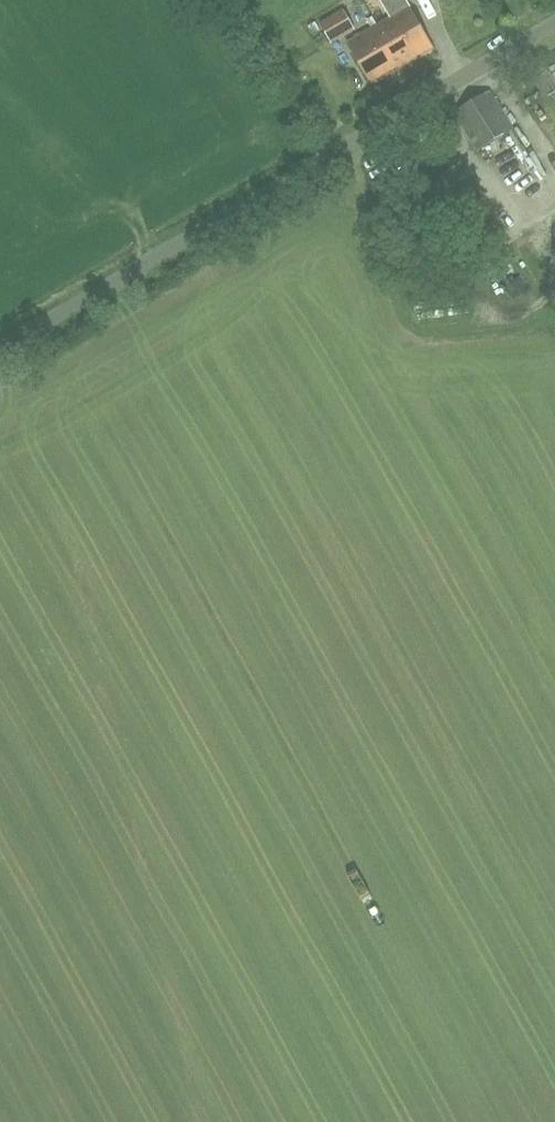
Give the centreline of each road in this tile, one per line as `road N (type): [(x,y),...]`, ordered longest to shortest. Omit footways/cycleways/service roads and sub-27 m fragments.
road 1 (unclassified): [(0,348),(554,24)]

